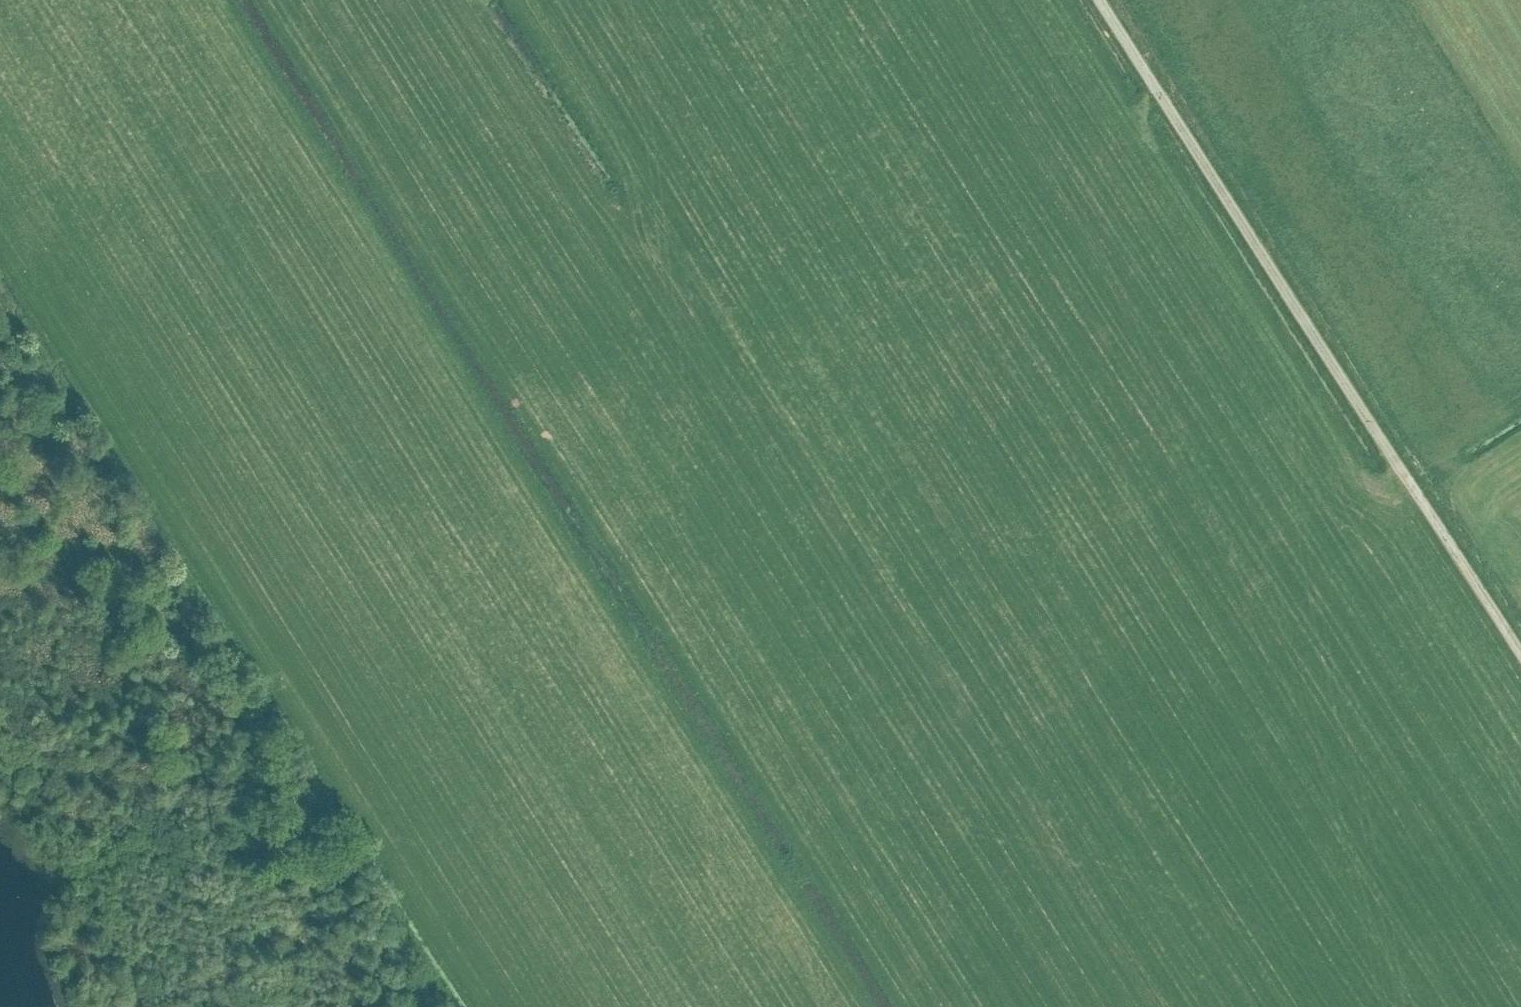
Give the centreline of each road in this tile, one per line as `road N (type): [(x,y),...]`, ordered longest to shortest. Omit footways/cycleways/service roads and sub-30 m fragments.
road 1 (track): [(1104,0),(1520,651)]

